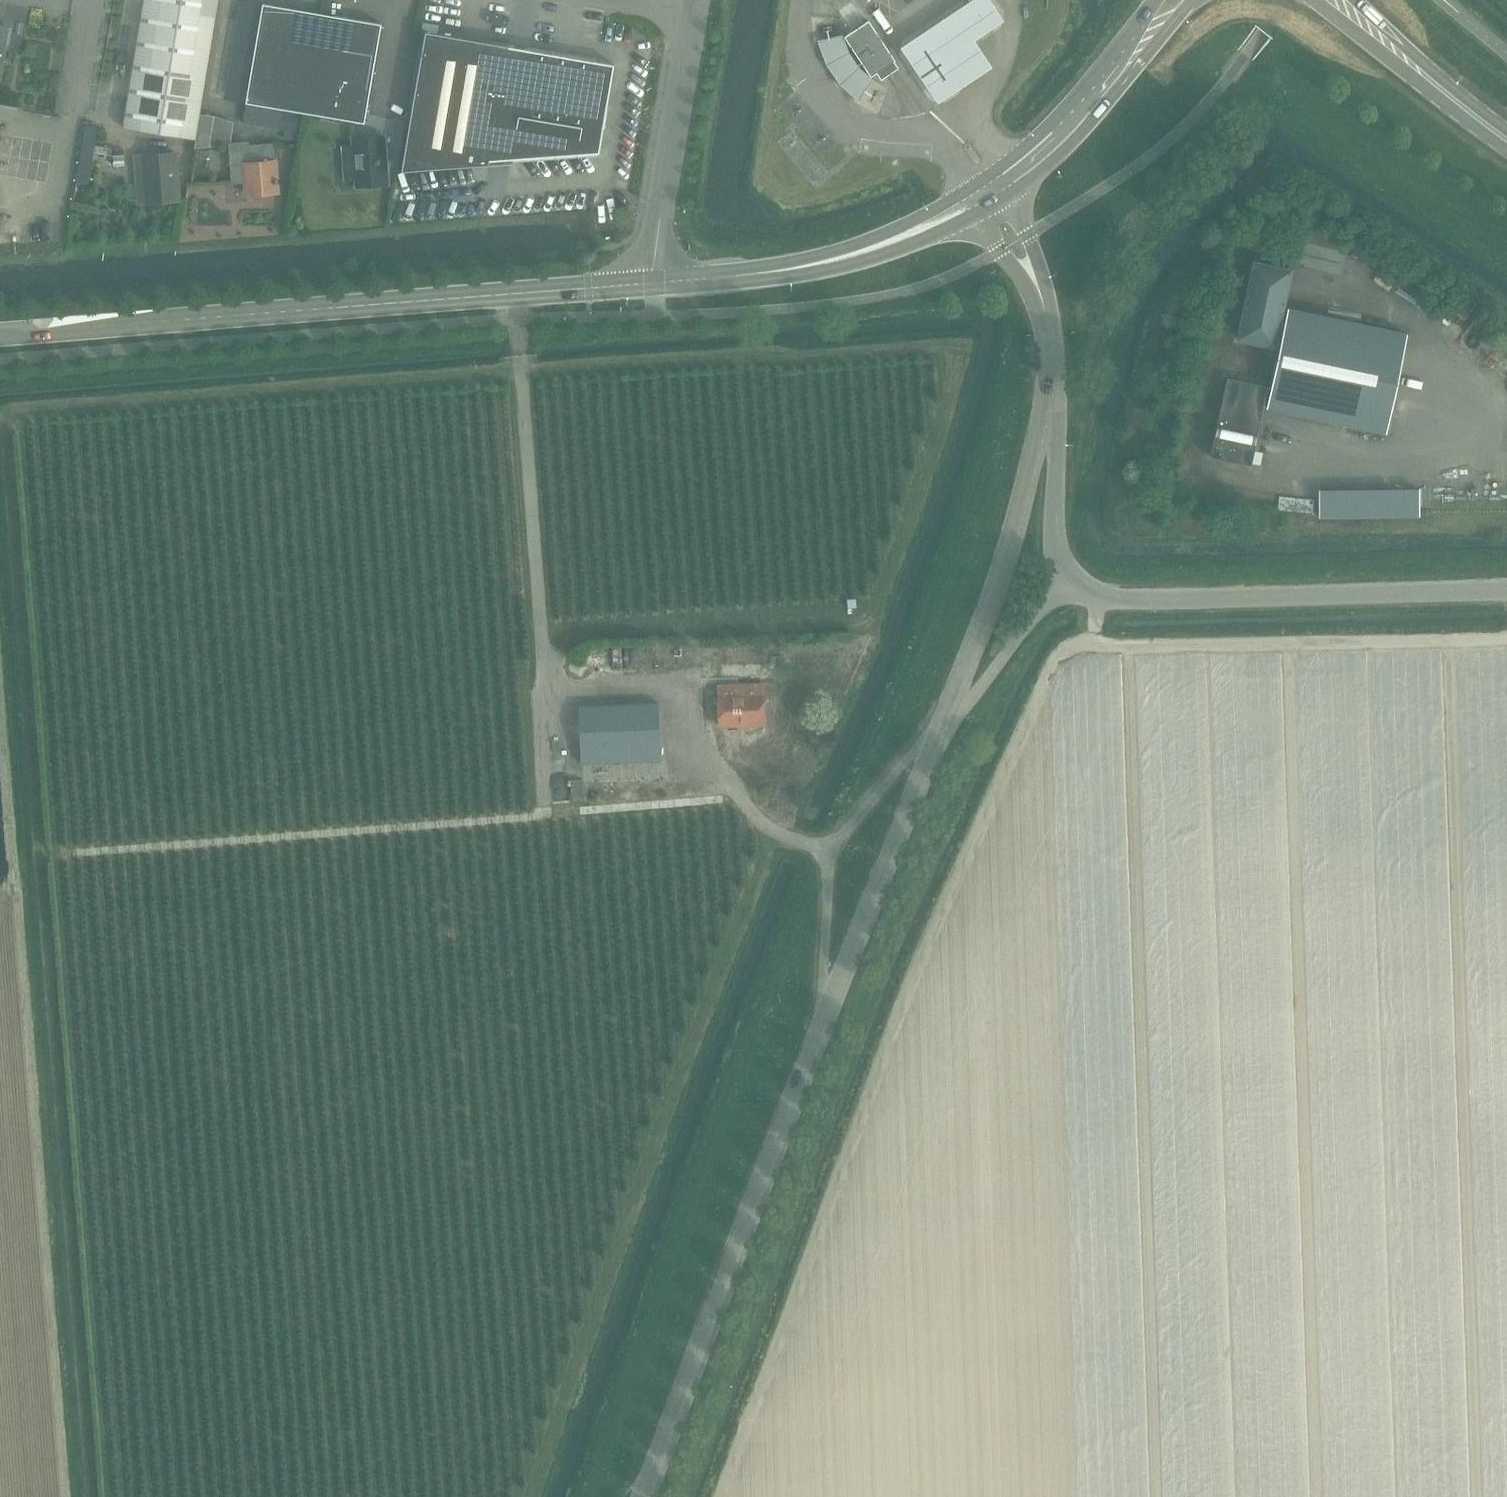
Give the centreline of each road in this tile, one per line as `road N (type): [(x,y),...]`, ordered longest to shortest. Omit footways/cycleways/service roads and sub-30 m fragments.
road 1 (track): [(91,1496),(4,407),(518,368),(940,349),(946,407),(884,599),(539,624)]
road 2 (tertiary): [(644,1496),(936,739)]
road 3 (track): [(776,832),(531,1496)]
road 4 (secondary): [(0,334),(654,282)]
road 5 (track): [(545,815),(541,651),(512,292)]
road 6 (track): [(545,815),(73,854)]
road 7 (unclassified): [(1506,590),(1151,599),(1098,595),(1067,578)]
road 8 (tertiary): [(936,739),(1004,563),(1050,367)]
road 9 (secondary): [(654,282),(829,260),(890,242),(974,200)]
road 10 (unclassified): [(654,282),(692,12)]
road 11 (unclassified): [(1067,578),(1054,545),(1050,367)]
road 12 (tertiary): [(1067,578),(936,739)]
road 13 (track): [(742,797),(545,815)]
road 14 (secondary): [(1007,178),(1077,119),(1129,55)]
road 15 (primary): [(1506,140),(1384,41)]
road 16 (tertiary): [(1046,314),(1041,271),(1007,178)]
road 17 (tertiary): [(974,200),(1046,314)]

